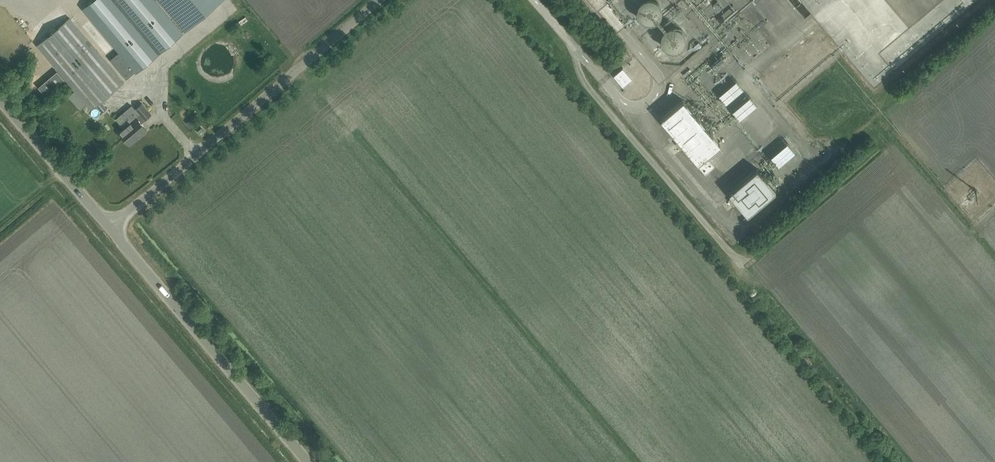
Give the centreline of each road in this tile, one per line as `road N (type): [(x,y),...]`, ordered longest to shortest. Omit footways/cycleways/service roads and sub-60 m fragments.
road 1 (unclassified): [(110,229),(378,0)]
road 2 (tertiary): [(307,461),(110,229)]
road 3 (tertiary): [(110,229),(0,100)]

